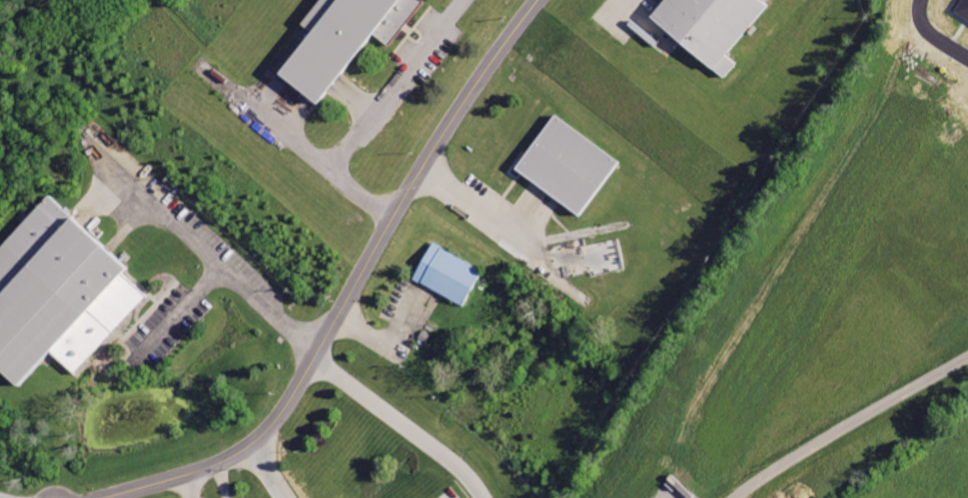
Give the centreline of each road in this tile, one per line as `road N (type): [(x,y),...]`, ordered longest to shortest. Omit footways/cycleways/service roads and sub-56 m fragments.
road 1 (residential): [(538,0),(461,106),(275,424),(225,462),(103,497)]

